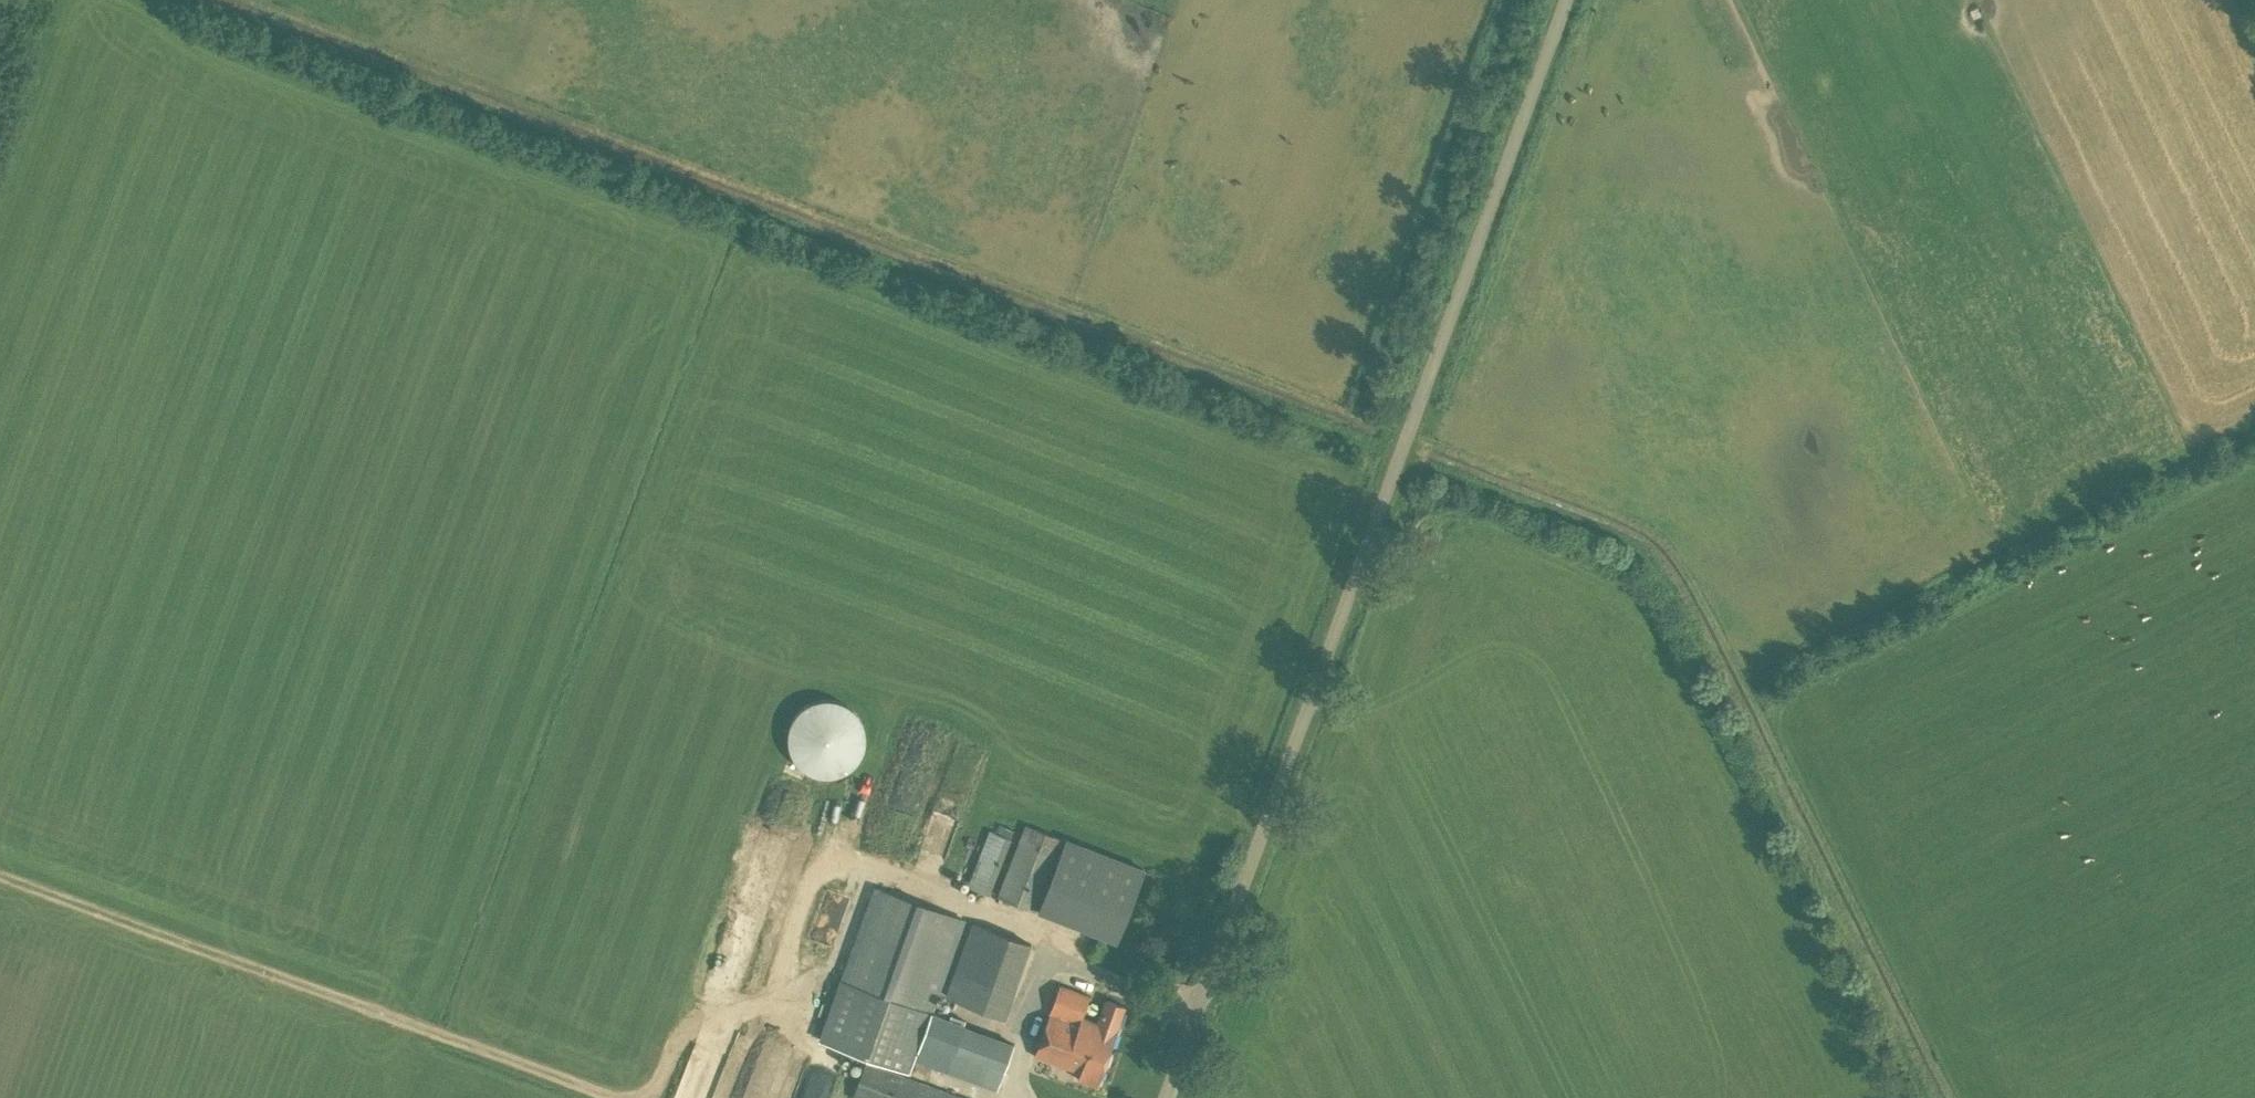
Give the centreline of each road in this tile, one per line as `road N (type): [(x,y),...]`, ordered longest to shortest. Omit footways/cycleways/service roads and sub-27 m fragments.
road 1 (unclassified): [(1172,1097),(1569,0)]

